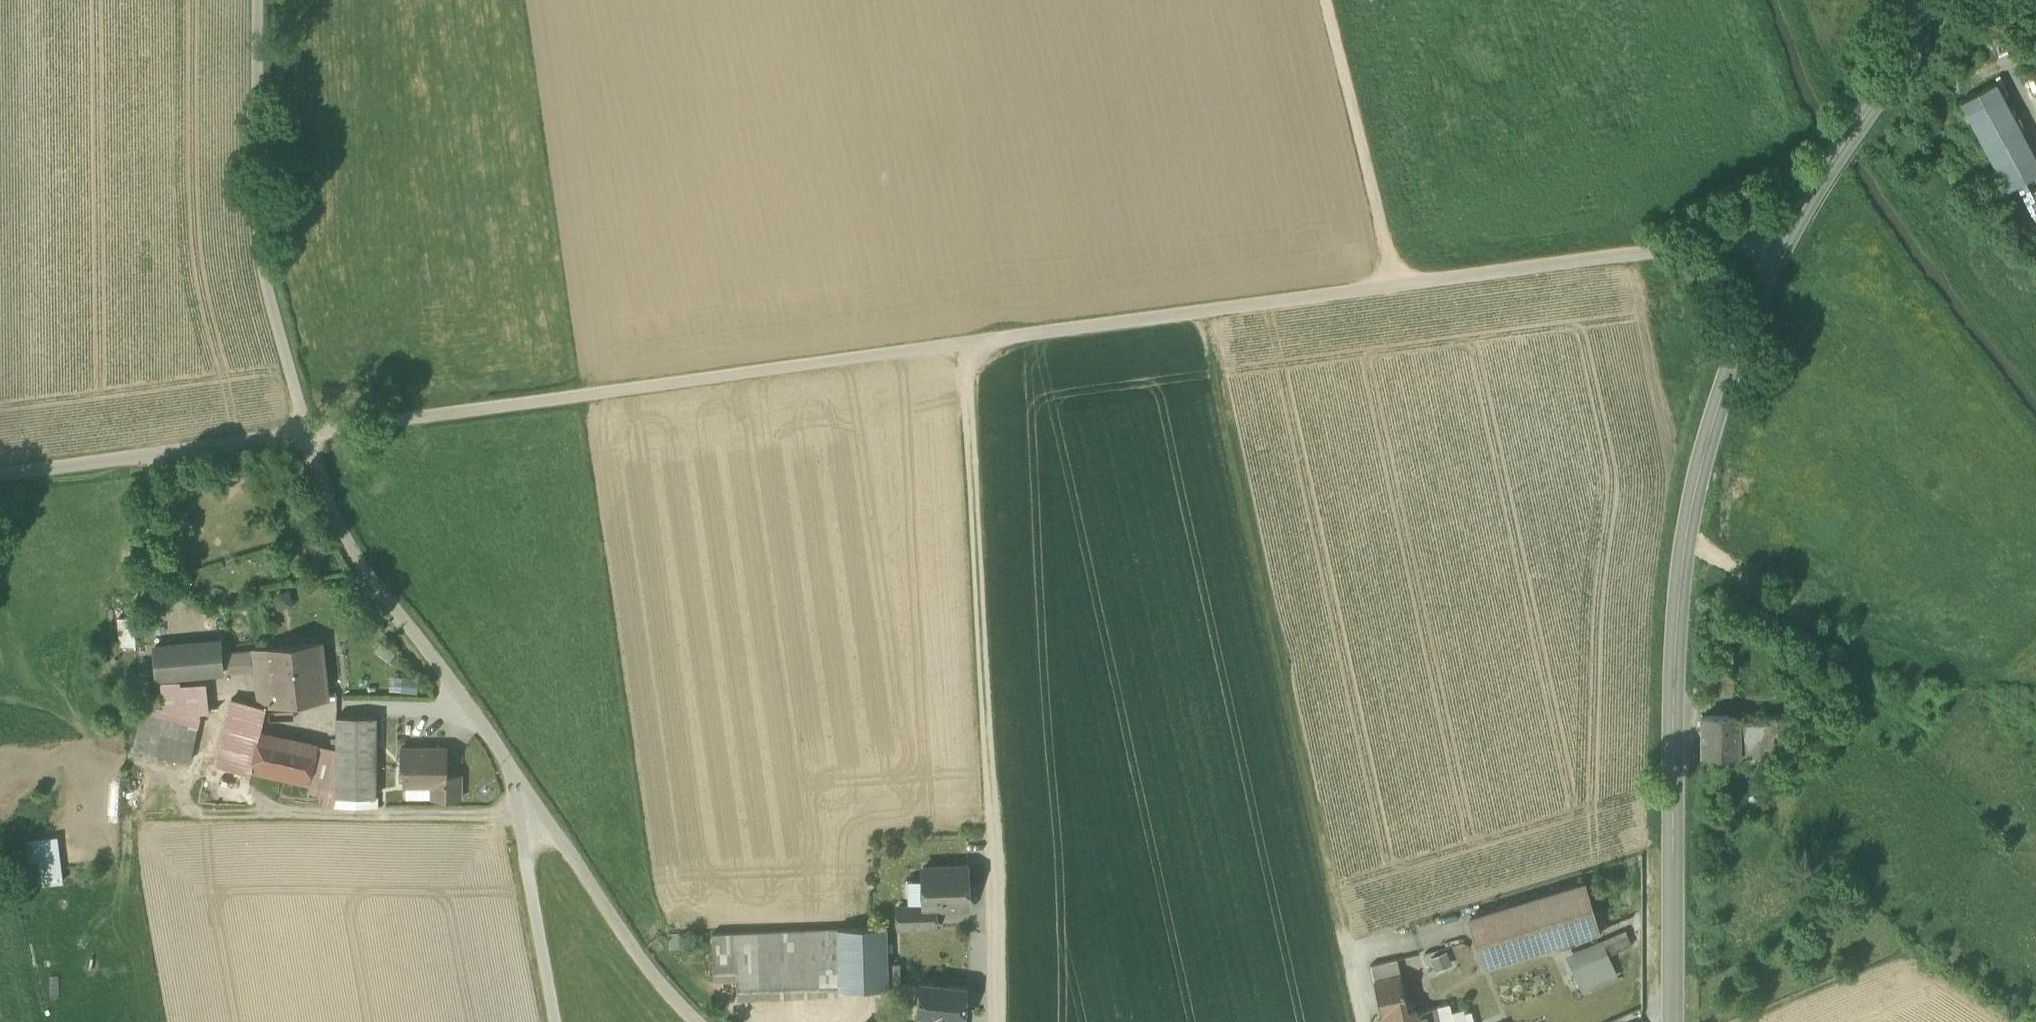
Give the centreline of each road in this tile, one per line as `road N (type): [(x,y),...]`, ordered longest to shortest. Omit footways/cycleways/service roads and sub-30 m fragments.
road 1 (residential): [(306,432),(1783,239)]
road 2 (secondary): [(1673,1021),(1672,680),(1696,485),(1783,239)]
road 3 (track): [(996,1021),(968,342)]
road 4 (track): [(1350,954),(1202,312)]
road 5 (residential): [(257,0),(259,249),(306,432)]
road 6 (residential): [(306,432),(343,540),(511,769)]
road 7 (residential): [(511,769),(649,971),(699,1021)]
road 8 (residential): [(0,474),(306,432)]
road 9 (track): [(1401,286),(1329,0)]
road 10 (secondary): [(1783,239),(1949,0)]
road 11 (residential): [(511,769),(554,1021)]

